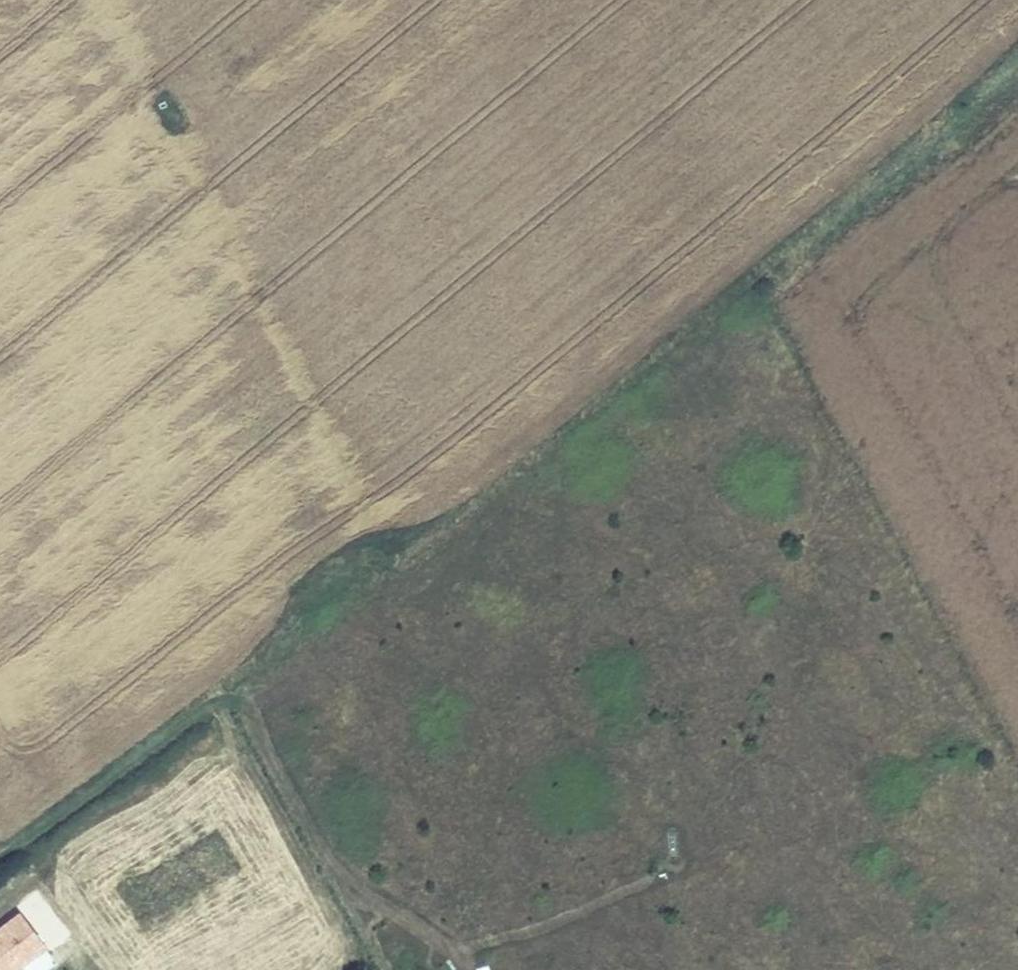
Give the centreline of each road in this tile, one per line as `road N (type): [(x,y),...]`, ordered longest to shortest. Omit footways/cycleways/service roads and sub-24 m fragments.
road 1 (track): [(1017,60),(0,859)]

